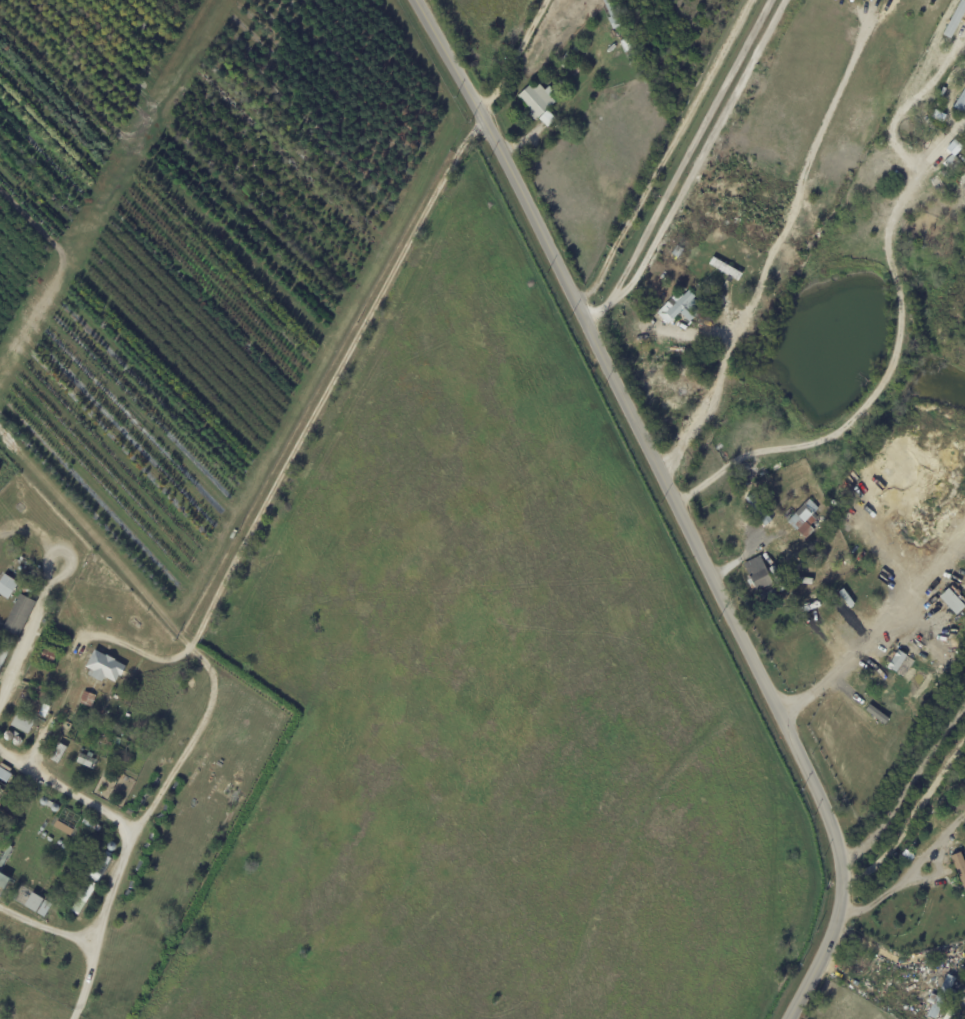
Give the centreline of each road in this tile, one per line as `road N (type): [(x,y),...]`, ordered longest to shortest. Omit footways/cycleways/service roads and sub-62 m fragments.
road 1 (tertiary): [(788,1018),(836,924),(829,809),(587,321),(410,0)]
road 2 (residential): [(69,1018),(91,961),(94,923),(141,809),(202,719),(212,677),(194,651),(264,505),(479,115)]
road 3 (residential): [(132,831),(0,757)]
road 4 (residential): [(0,700),(52,572)]

